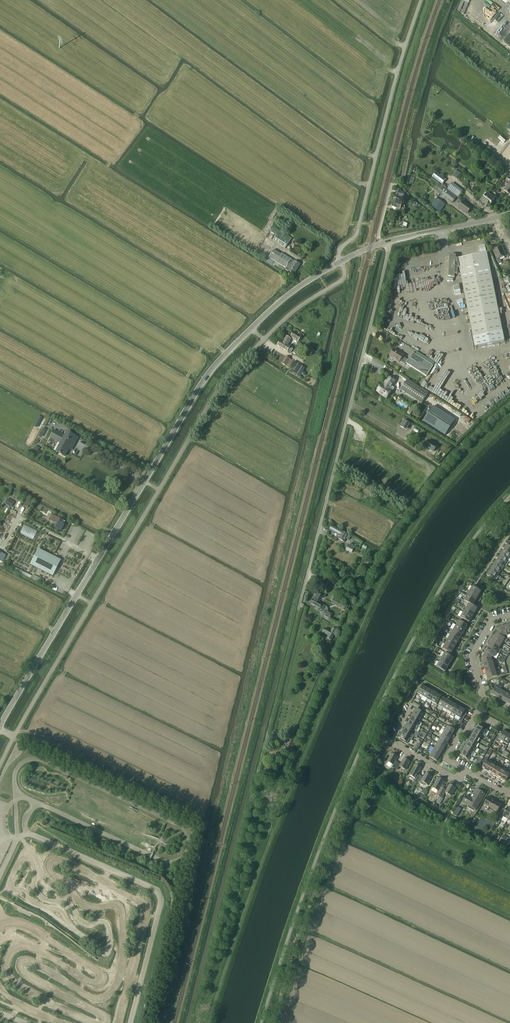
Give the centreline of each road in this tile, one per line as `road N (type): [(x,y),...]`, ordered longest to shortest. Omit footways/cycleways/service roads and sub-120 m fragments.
road 1 (track): [(209,1022),(273,834),(378,587),(435,500),(509,421)]
road 2 (tertiary): [(0,726),(218,362),(292,291),(390,241)]
road 3 (unclassified): [(299,609),(390,241)]
road 4 (track): [(273,834),(258,779),(192,1022)]
road 5 (track): [(258,779),(299,609)]
road 6 (residential): [(464,769),(457,780),(393,744),(410,709)]
road 7 (tertiary): [(390,241),(509,214)]

